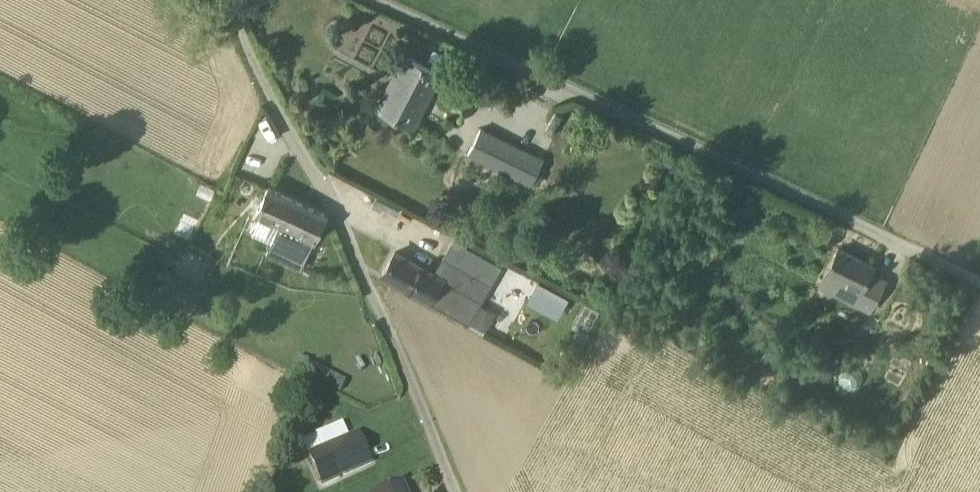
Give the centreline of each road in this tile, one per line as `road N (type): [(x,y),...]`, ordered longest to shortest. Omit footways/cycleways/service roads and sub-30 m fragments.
road 1 (unclassified): [(979,283),(370,0)]
road 2 (unclassified): [(458,491),(325,190),(231,0)]

